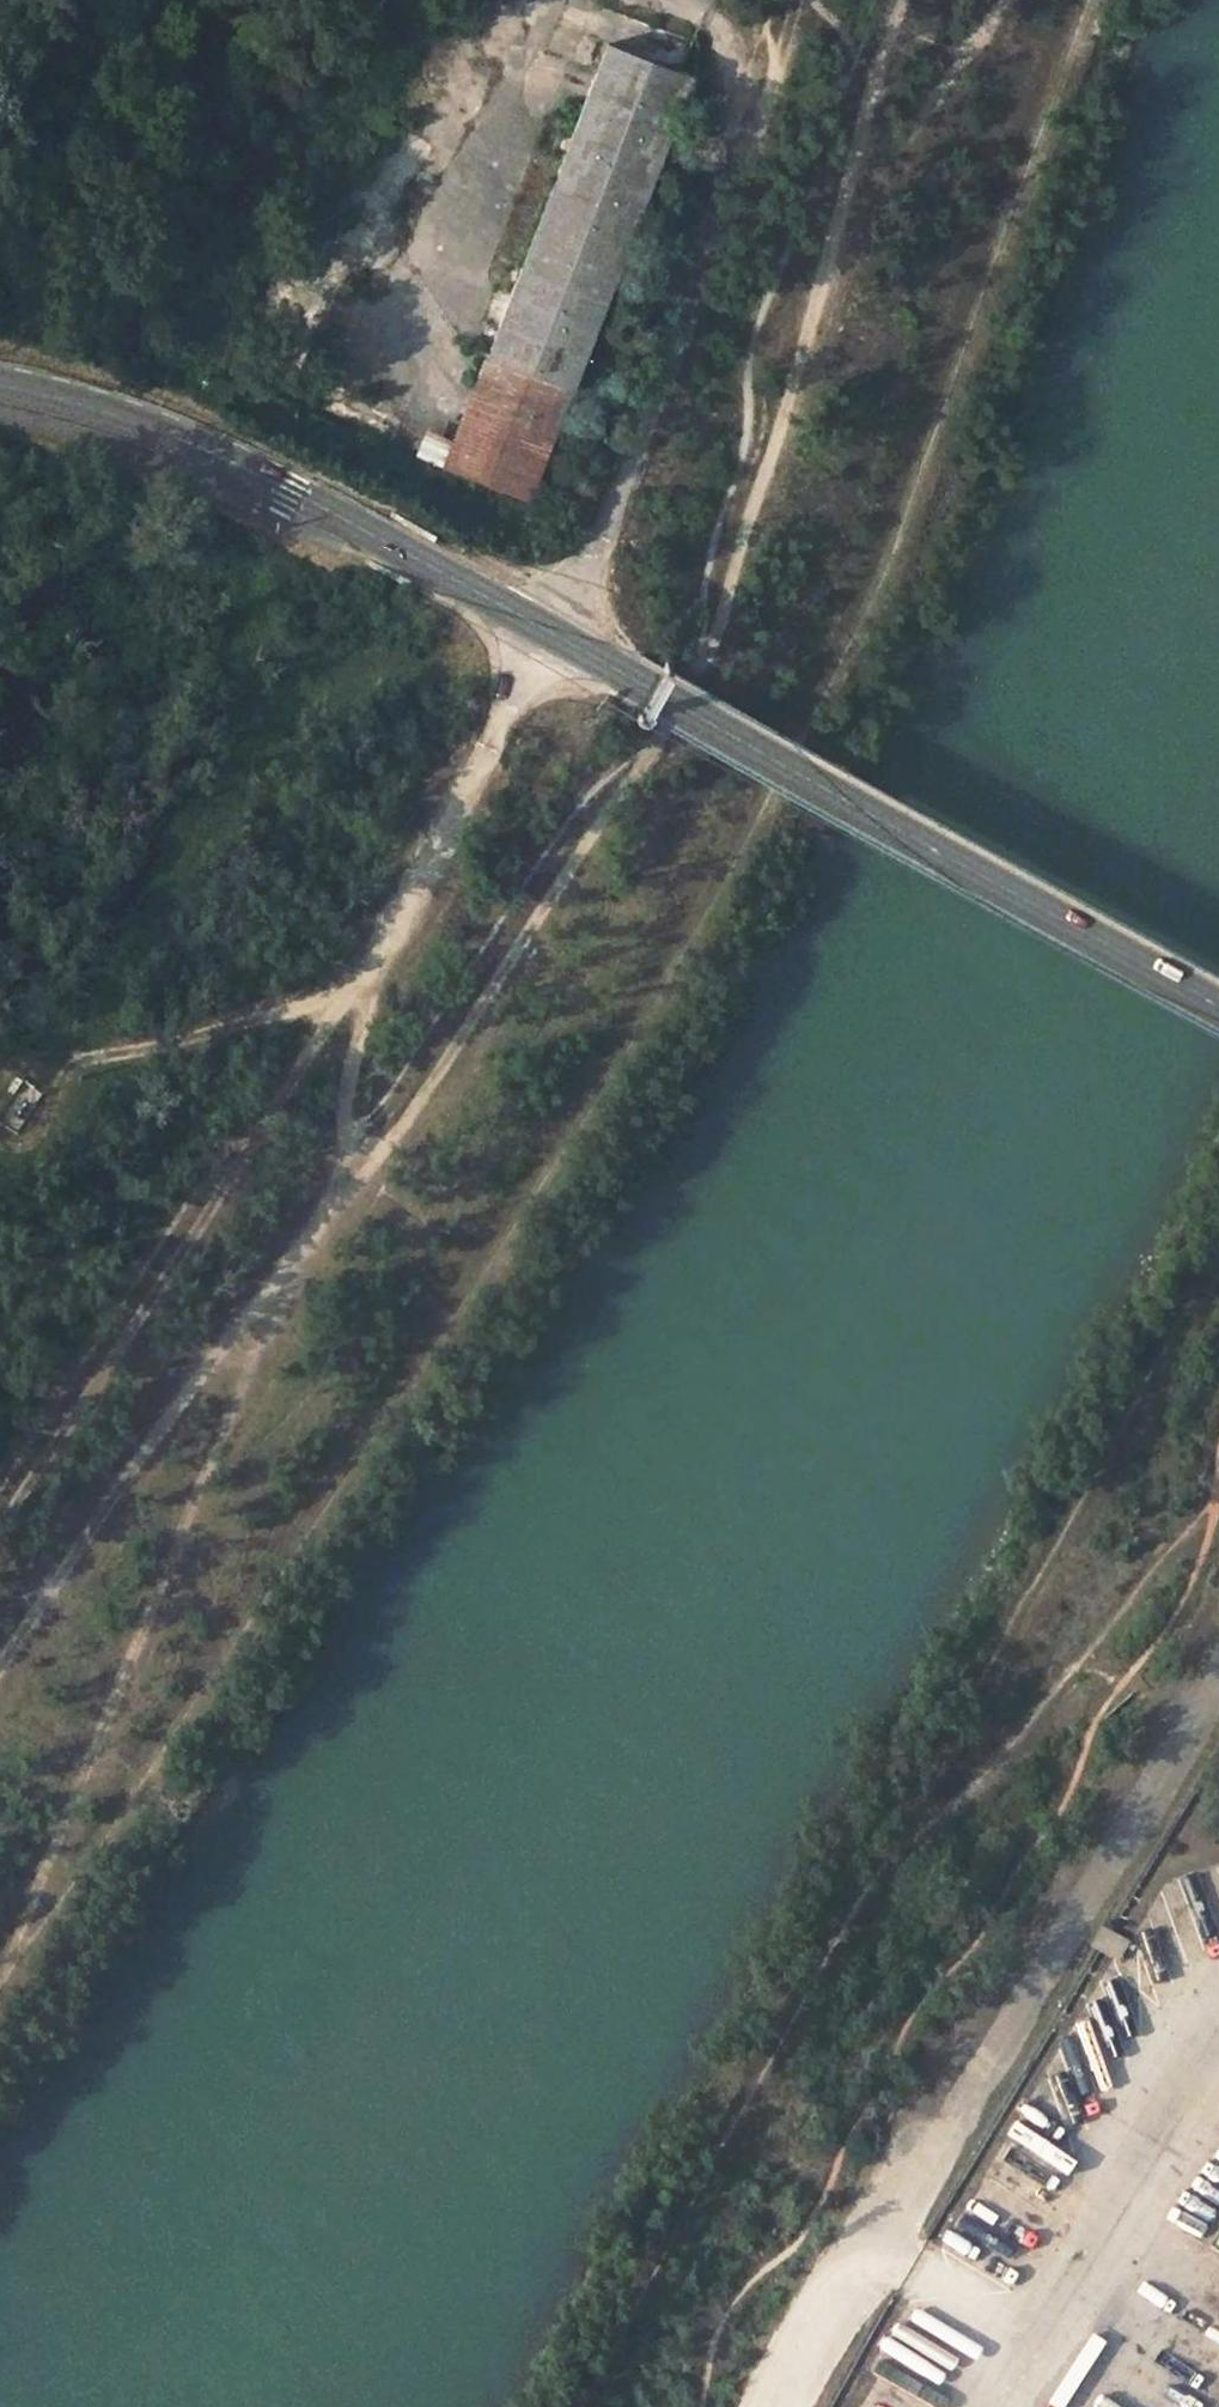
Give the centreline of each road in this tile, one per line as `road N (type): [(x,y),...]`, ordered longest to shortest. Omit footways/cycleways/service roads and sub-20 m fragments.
road 1 (track): [(0,1973),(229,1656),(653,1010),(881,590),(1088,0)]
road 2 (track): [(0,1521),(187,1231),(363,980),(488,749),(597,532),(789,0)]
road 3 (track): [(573,2406),(779,2026),(858,1908),(1218,1260)]
road 4 (track): [(647,754),(341,1202),(81,1540),(0,1664)]
road 5 (track): [(790,2406),(1218,1685)]
road 6 (track): [(22,1938),(303,1244)]
road 7 (secondary): [(632,678),(260,476),(109,413),(0,385)]
road 8 (track): [(900,0),(768,466),(701,664)]
road 9 (secondary): [(632,678),(1218,989)]
road 10 (track): [(858,1908),(1054,1689),(1161,1550),(1218,1495)]
road 11 (track): [(345,1005),(37,1068)]
road 12 (track): [(1004,0),(904,142),(856,166)]
road 13 (track): [(363,980),(340,1079),(341,1202)]

